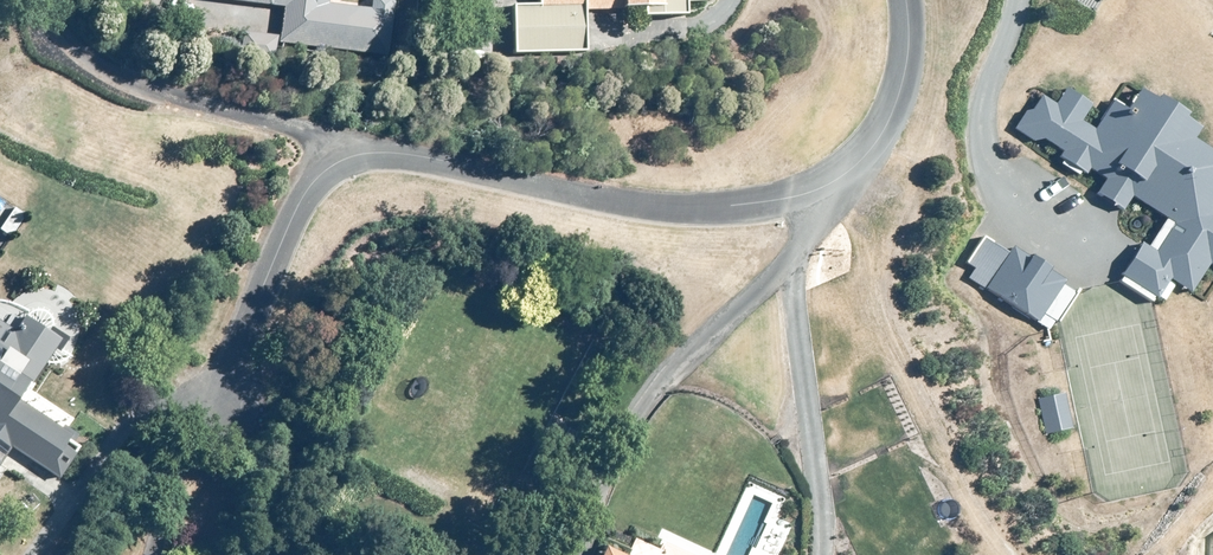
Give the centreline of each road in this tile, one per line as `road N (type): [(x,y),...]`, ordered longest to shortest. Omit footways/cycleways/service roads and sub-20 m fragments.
road 1 (residential): [(194,394),(284,177),(312,154),(337,145),(550,207),(754,213),(812,186),(872,101),(881,0)]

